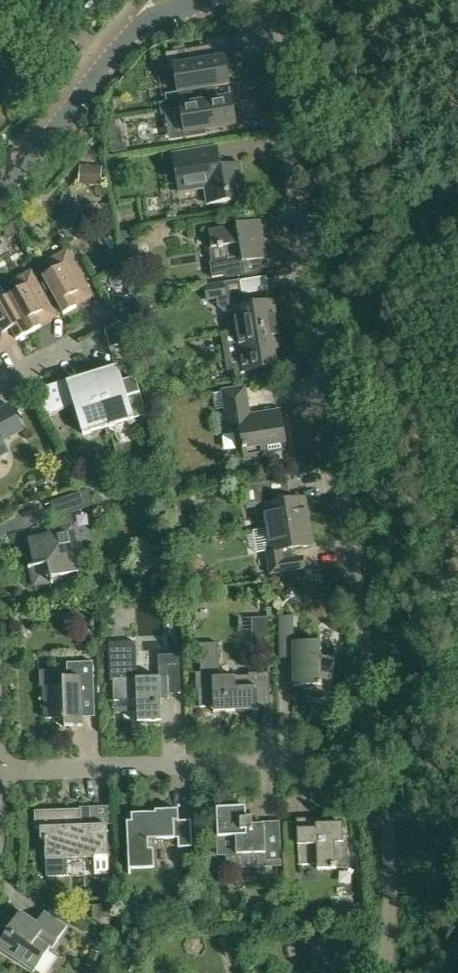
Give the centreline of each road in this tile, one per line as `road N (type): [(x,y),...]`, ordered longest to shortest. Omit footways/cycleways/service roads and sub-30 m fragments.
road 1 (residential): [(387,972),(391,824),(384,757),(282,56),(272,16),(258,0)]
road 2 (residential): [(0,768),(320,760)]
road 3 (tertiary): [(0,190),(131,39),(199,0)]
road 4 (residential): [(0,380),(106,318)]

